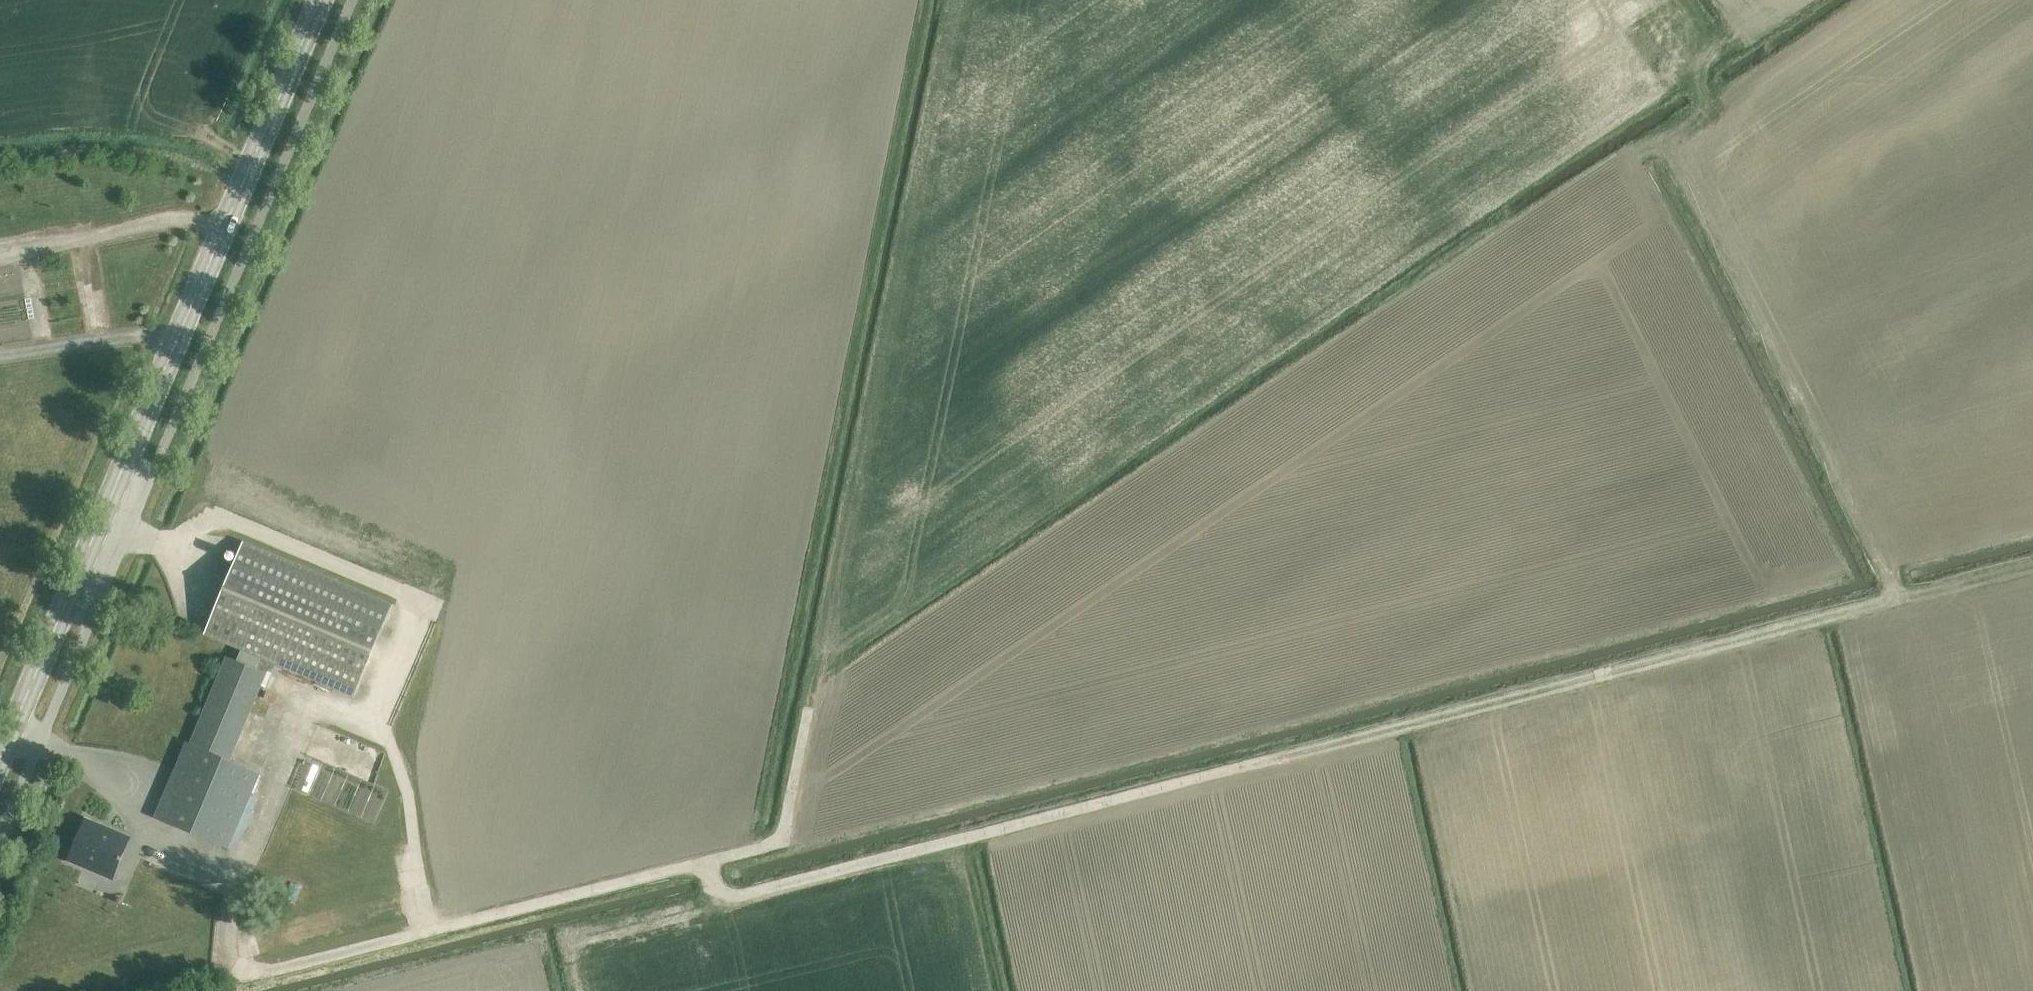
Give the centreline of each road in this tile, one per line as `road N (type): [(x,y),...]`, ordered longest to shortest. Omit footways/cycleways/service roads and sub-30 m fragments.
road 1 (tertiary): [(0,752),(319,0)]

